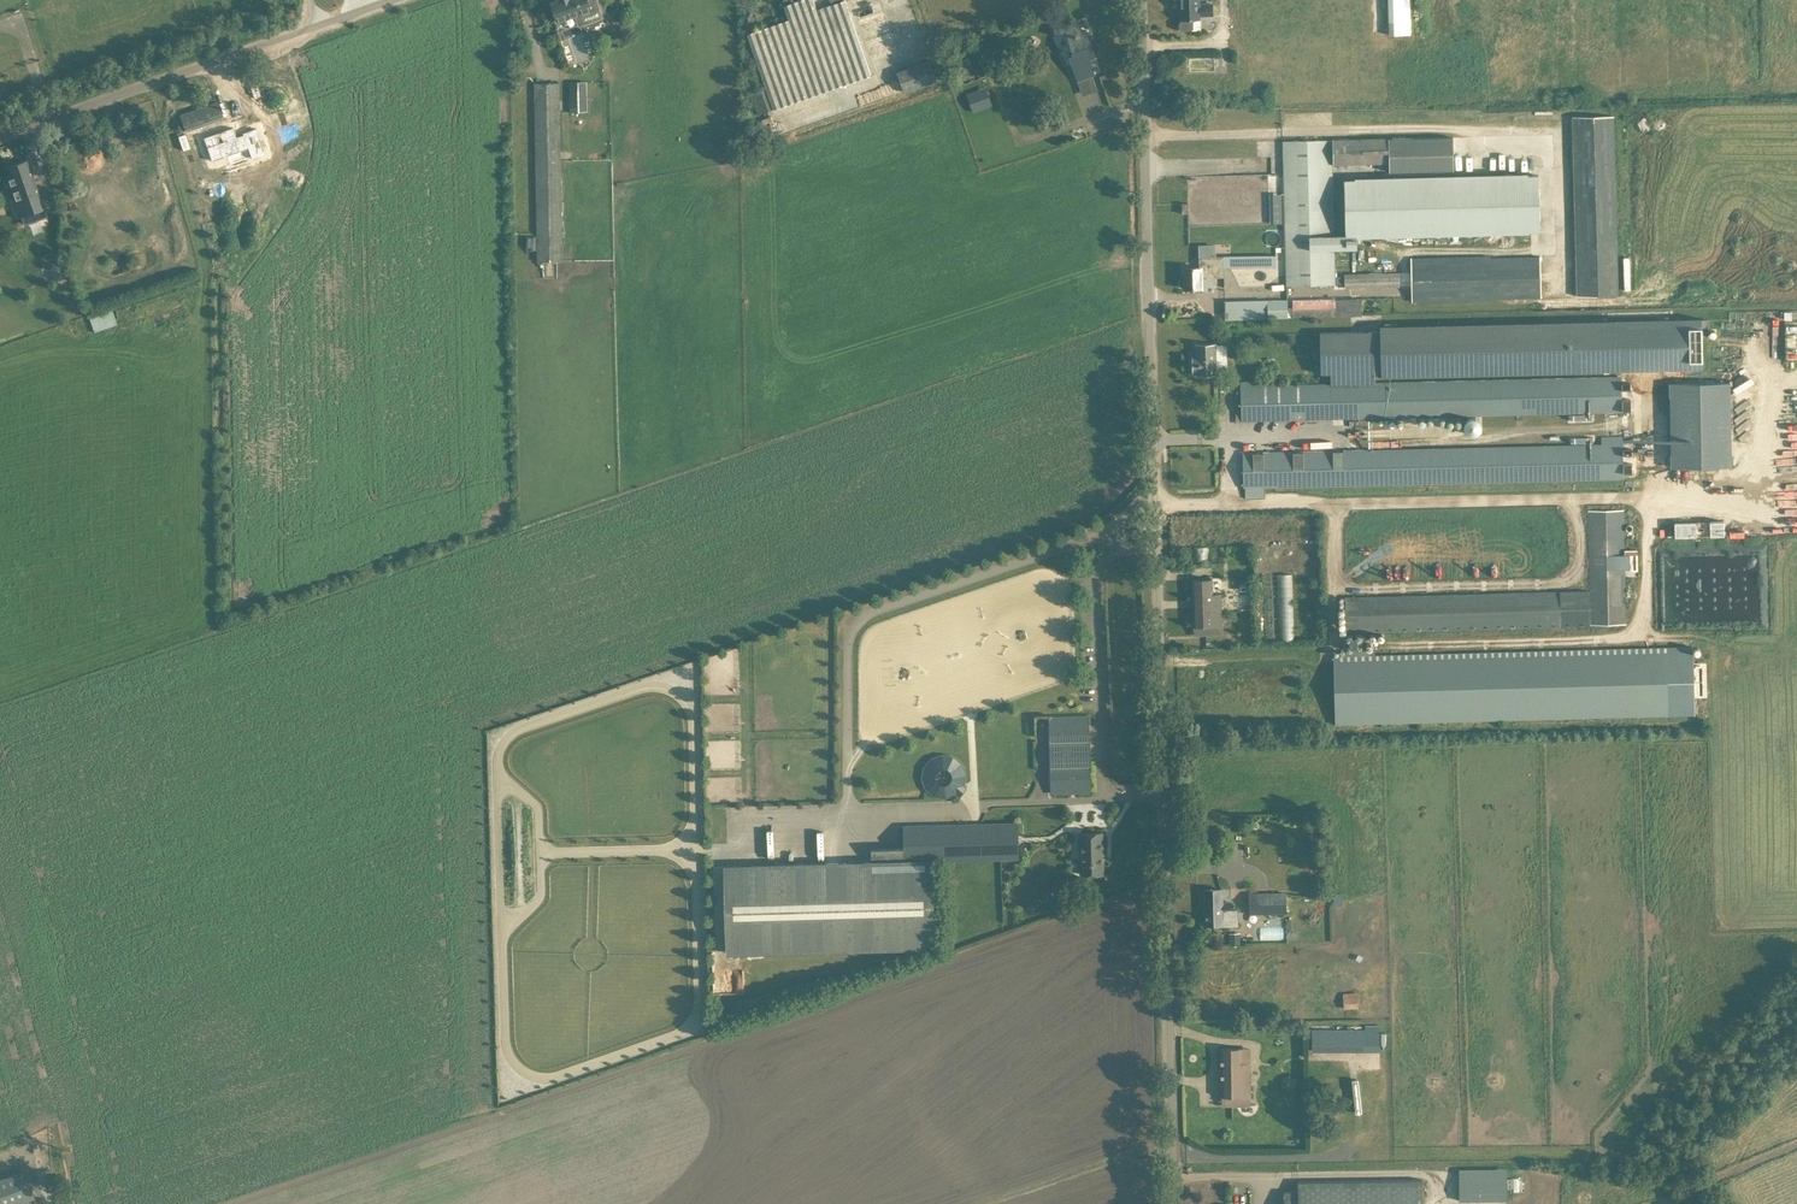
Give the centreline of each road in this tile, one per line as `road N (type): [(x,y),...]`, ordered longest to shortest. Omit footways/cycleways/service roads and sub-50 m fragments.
road 1 (unclassified): [(1173,1203),(1144,0)]
road 2 (unclassified): [(0,140),(396,0)]

